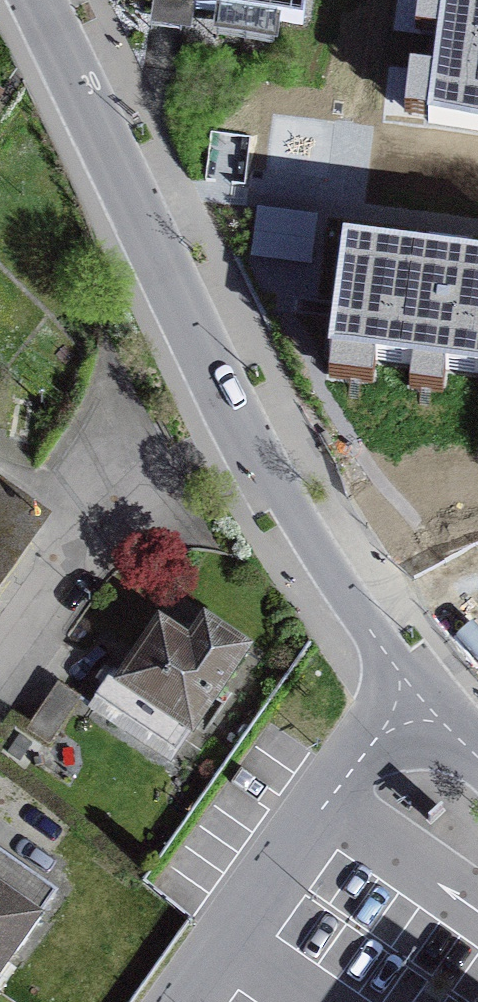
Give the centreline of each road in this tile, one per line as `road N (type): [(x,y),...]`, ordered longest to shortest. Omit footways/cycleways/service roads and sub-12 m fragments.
road 1 (residential): [(32,0),(240,429),(411,688),(477,754)]

